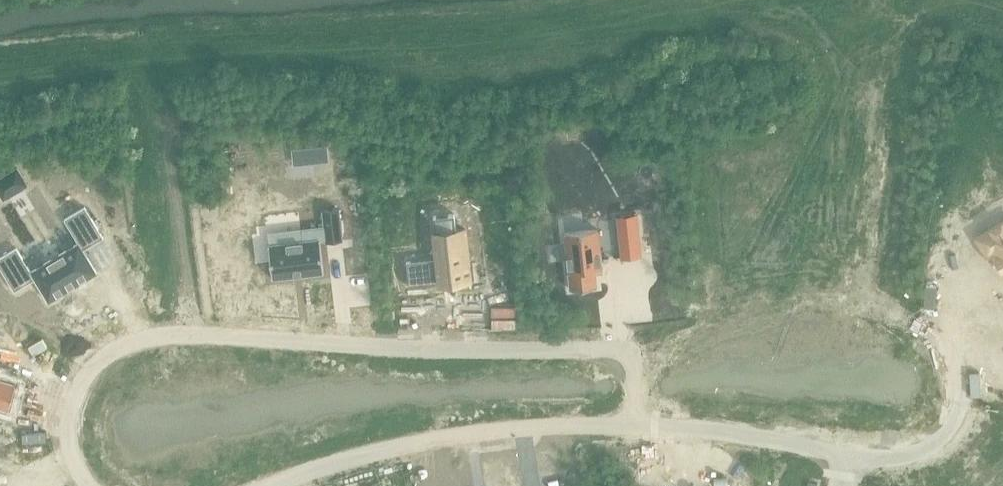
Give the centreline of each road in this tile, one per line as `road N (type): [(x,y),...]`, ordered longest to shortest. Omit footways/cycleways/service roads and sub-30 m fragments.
road 1 (residential): [(637,428),(637,375),(609,349),(403,349),(182,337),(117,353),(80,394),(72,449),(91,485)]
road 2 (residential): [(846,457),(920,454),(958,411),(959,385),(938,337),(876,311)]
road 3 (residential): [(278,485),(406,445),(530,427)]
road 4 (residential): [(637,428),(765,438),(846,457)]

